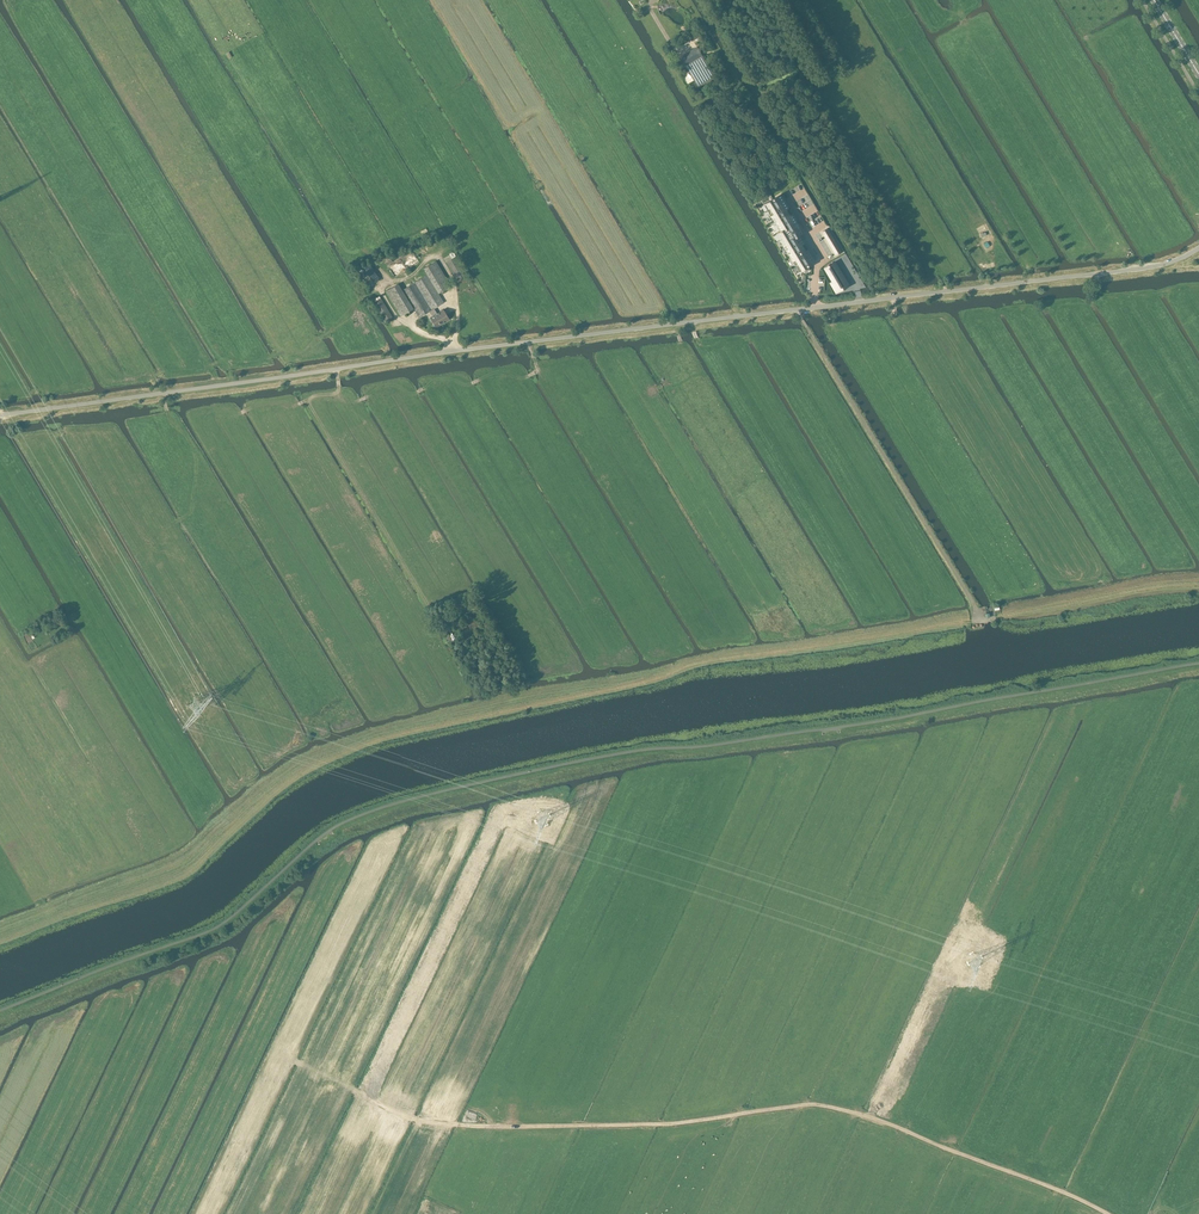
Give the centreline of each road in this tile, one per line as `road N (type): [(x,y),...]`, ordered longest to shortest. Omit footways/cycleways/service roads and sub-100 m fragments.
road 1 (unclassified): [(0,416),(798,309)]
road 2 (track): [(1106,1213),(891,1123),(821,1105),(670,1125),(568,1126)]
road 3 (unclassified): [(798,309),(1152,269),(1198,249)]
road 4 (unclassified): [(977,620),(798,309)]
road 5 (track): [(336,369),(339,392),(314,398),(316,417),(428,605)]
road 6 (track): [(1198,583),(996,617)]
road 7 (track): [(992,315),(1122,300)]

